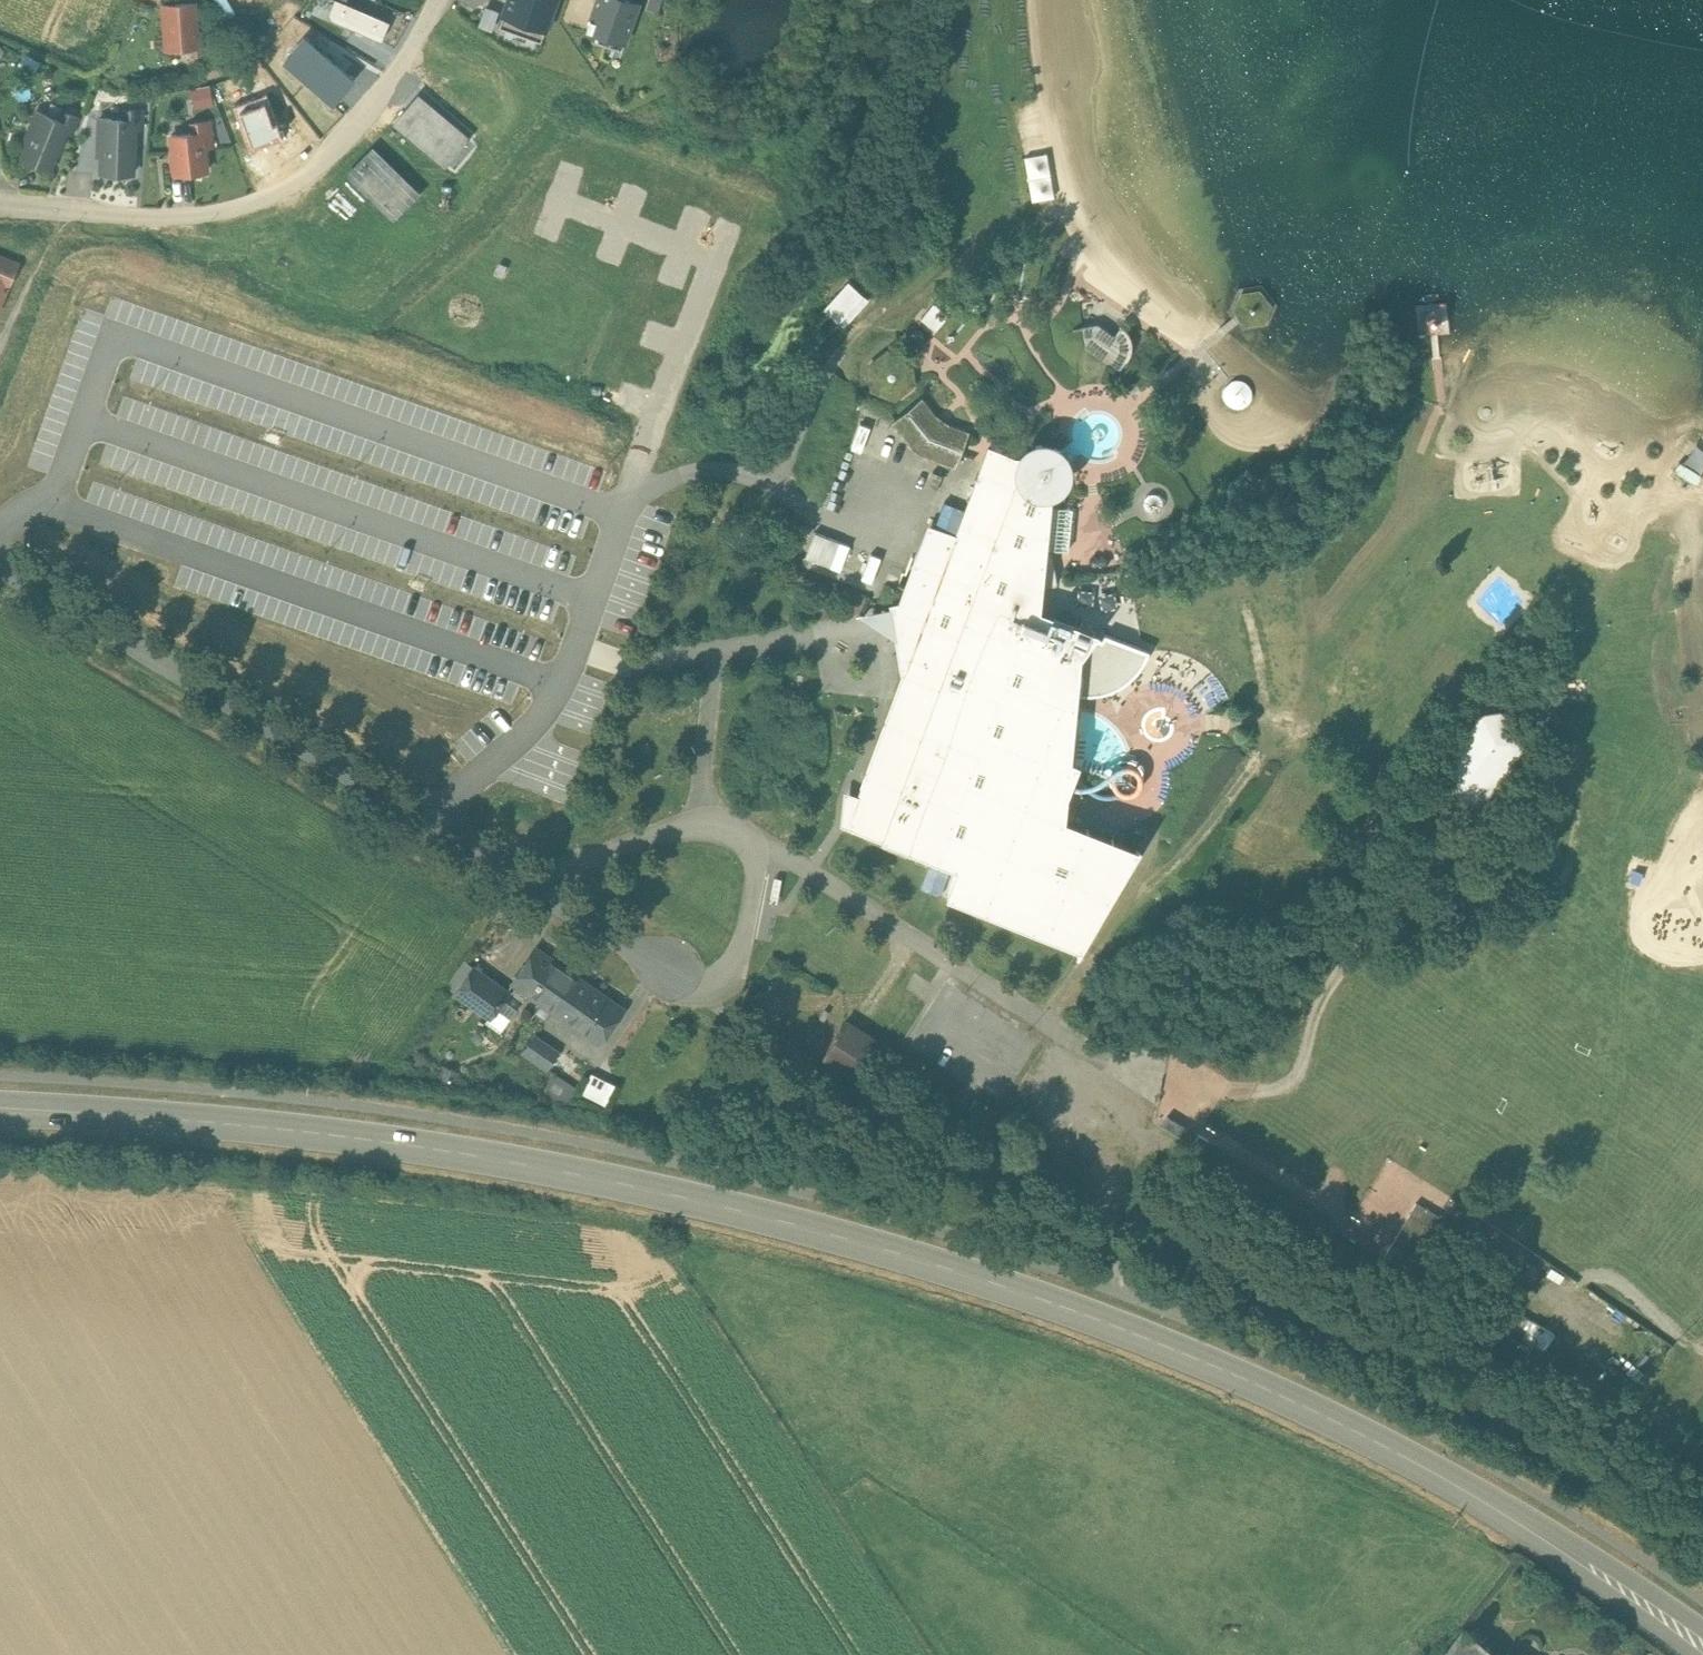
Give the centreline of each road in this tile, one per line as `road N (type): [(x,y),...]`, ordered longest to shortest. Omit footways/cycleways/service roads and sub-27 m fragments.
road 1 (primary): [(1702,1643),(1509,1511),(1403,1452),(1192,1356),(957,1270),(775,1218),(541,1165),(202,1119),(0,1105)]
road 2 (residential): [(0,565),(528,881)]
road 3 (residential): [(439,0),(354,131),(311,169),(251,198),(144,212),(0,207)]
road 4 (unclassified): [(700,992),(738,958),(758,887),(756,843),(701,822),(528,881)]
road 5 (unclassified): [(528,881),(700,992)]

